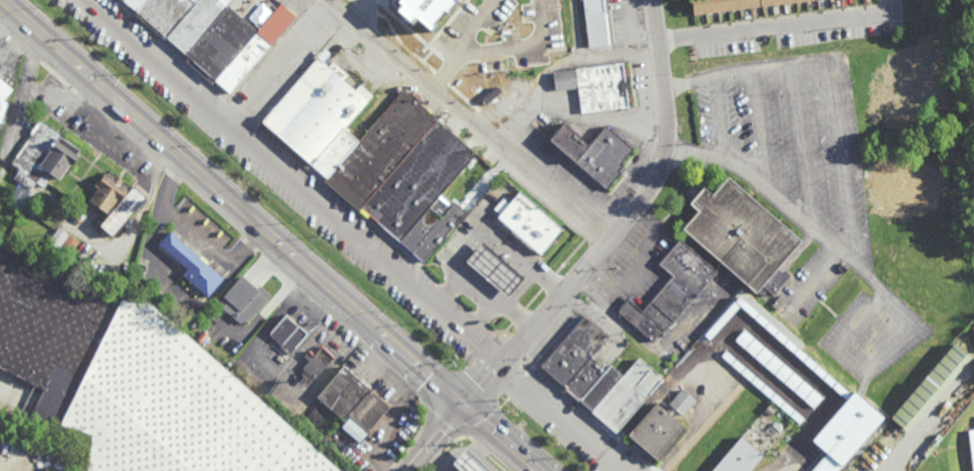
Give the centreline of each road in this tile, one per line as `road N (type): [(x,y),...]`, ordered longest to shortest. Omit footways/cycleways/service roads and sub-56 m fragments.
road 1 (primary): [(2,0),(460,411)]
road 2 (residential): [(460,411),(655,184),(668,144),(655,0)]
road 3 (residential): [(608,239),(332,0)]

